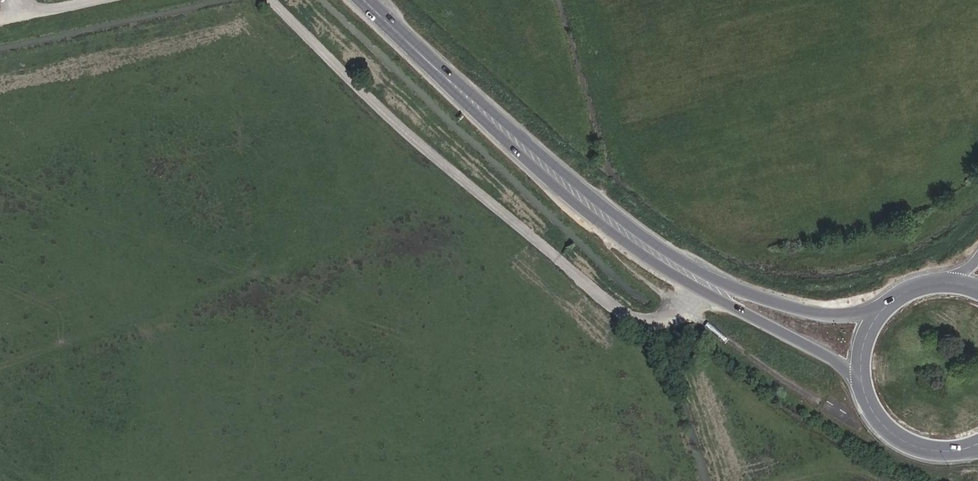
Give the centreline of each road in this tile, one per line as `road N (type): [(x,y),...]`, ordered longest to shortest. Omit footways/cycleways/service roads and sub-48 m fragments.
road 1 (track): [(273,0),(427,151),(607,302),(635,319),(681,317),(709,274)]
road 2 (primary): [(471,99),(557,189),(640,251),(699,291),(842,362),(867,393)]
road 3 (primary): [(879,314),(793,307),(709,274),(471,99)]
road 4 (primary): [(369,0),(471,99)]
road 5 (primary): [(867,393),(890,426),(916,442),(977,442)]

